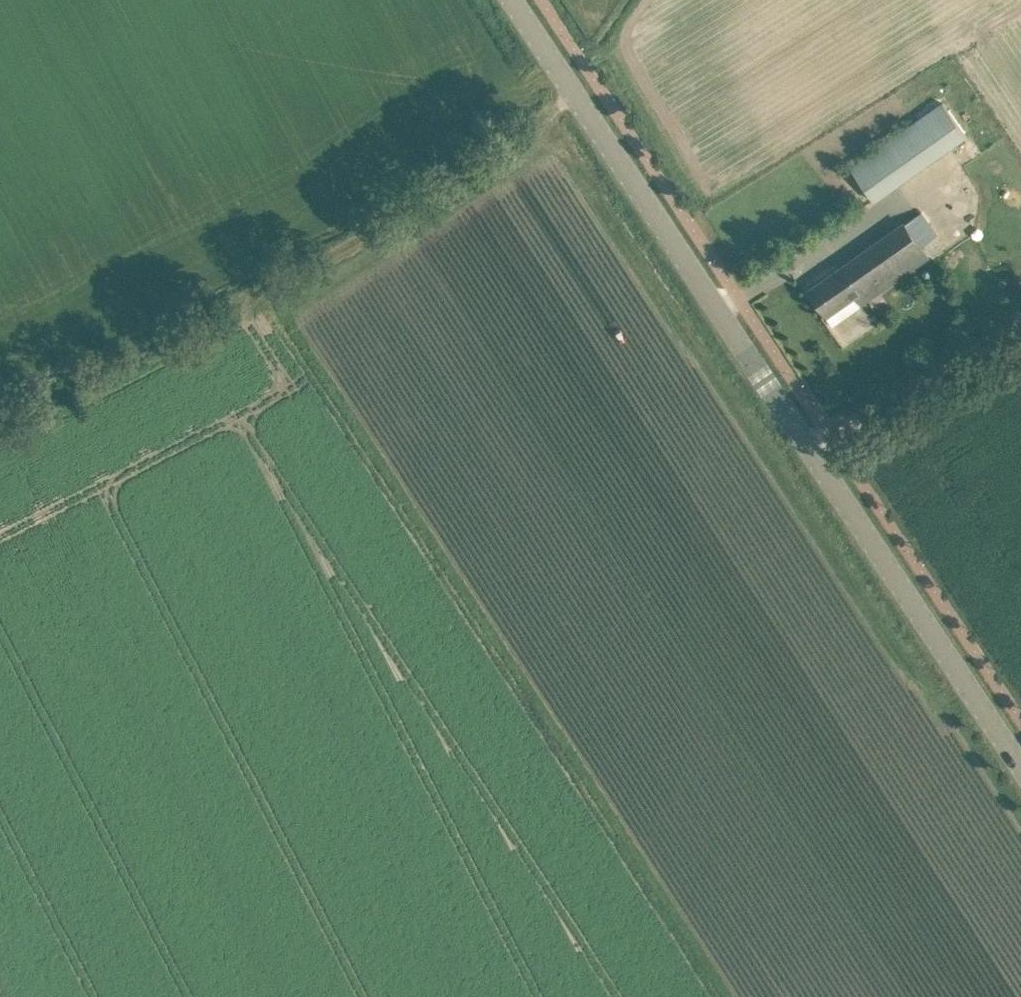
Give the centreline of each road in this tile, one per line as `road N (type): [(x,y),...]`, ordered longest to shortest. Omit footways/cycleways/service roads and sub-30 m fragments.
road 1 (tertiary): [(1020,770),(512,0)]
road 2 (track): [(576,96),(357,251),(0,434)]
road 3 (track): [(1020,321),(810,451)]

